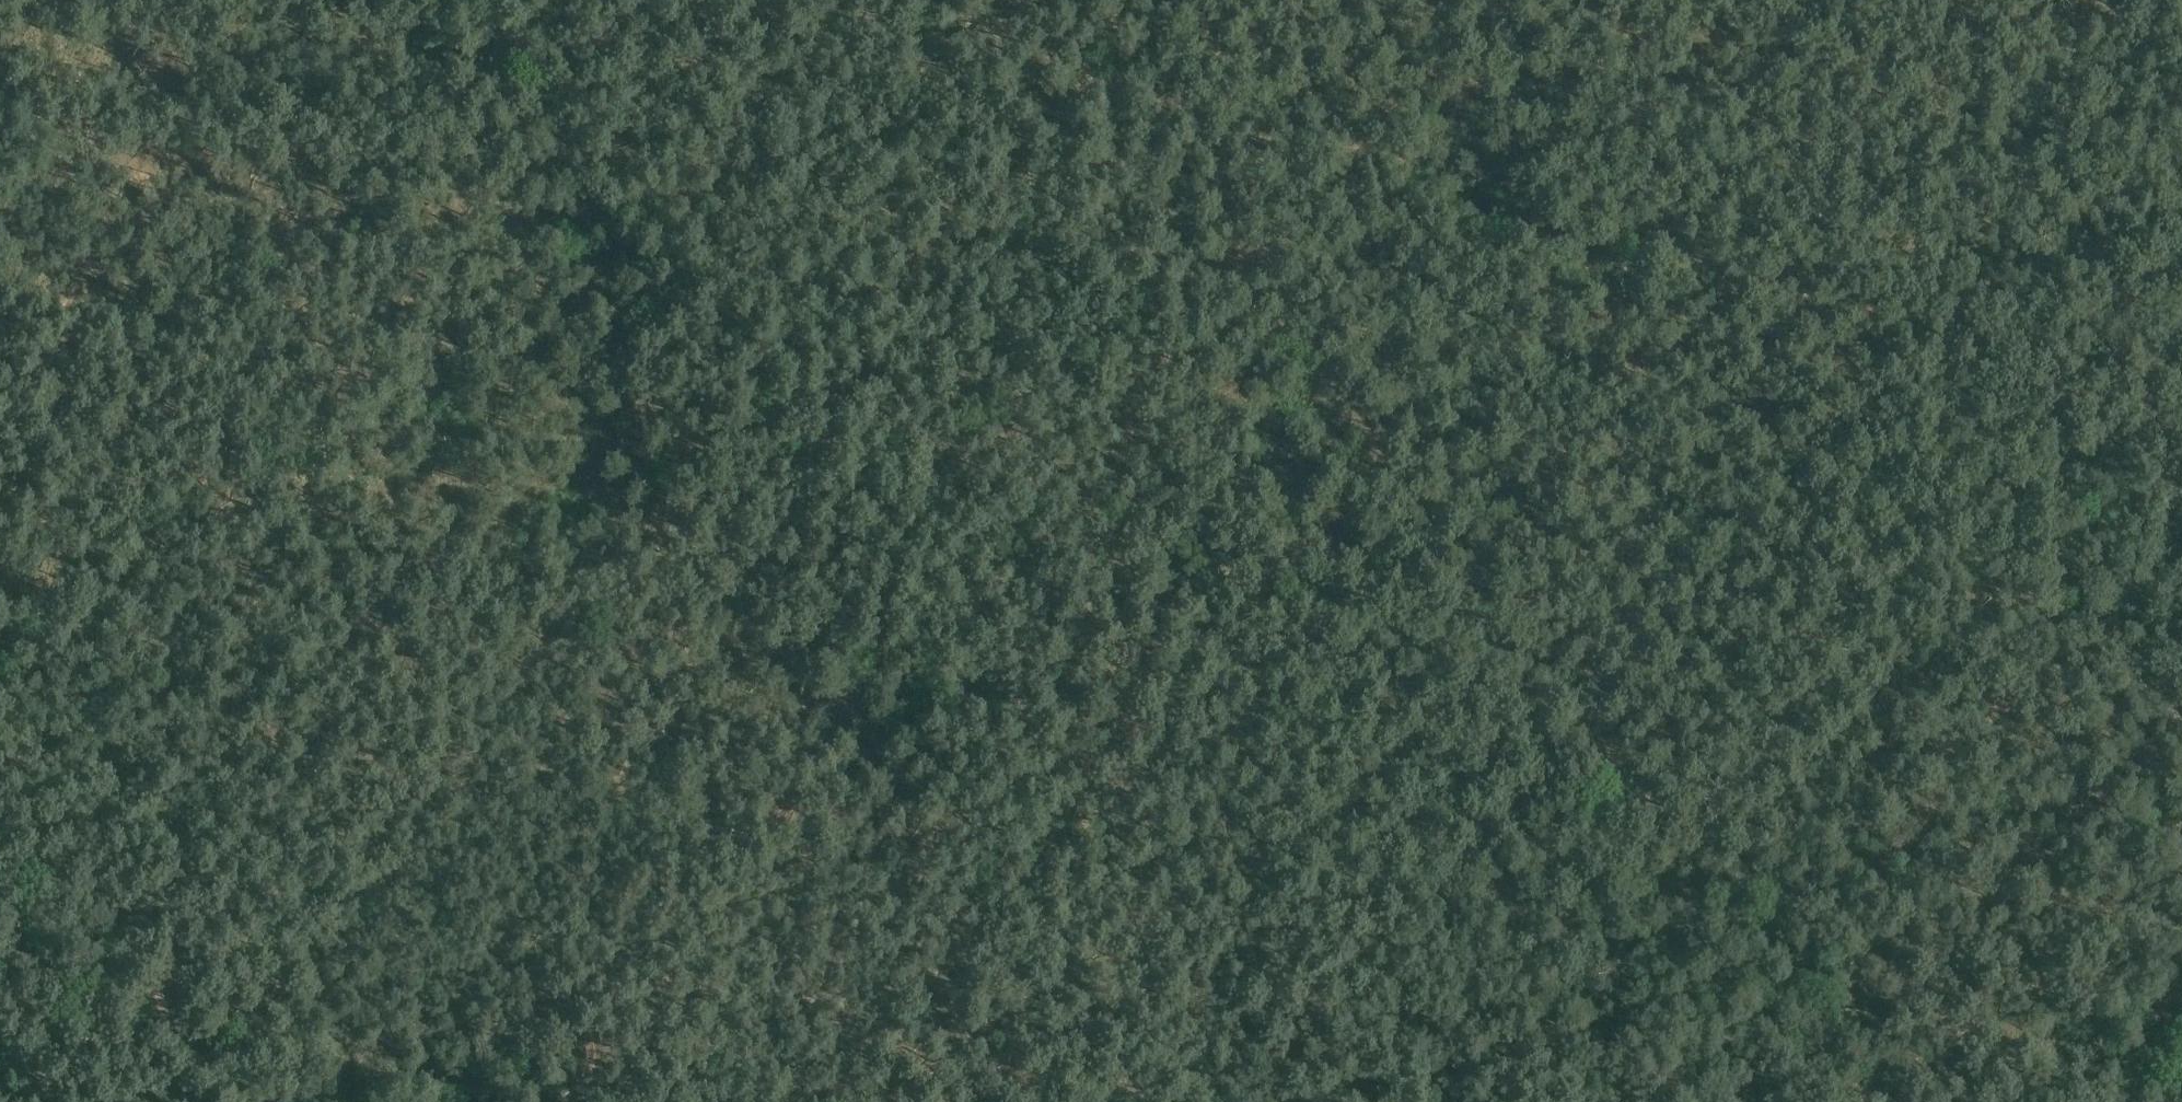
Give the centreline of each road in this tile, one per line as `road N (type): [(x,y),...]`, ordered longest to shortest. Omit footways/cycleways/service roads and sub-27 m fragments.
road 1 (track): [(892,568),(542,100),(491,0)]
road 2 (track): [(1150,1101),(1074,985),(908,590),(892,568)]

